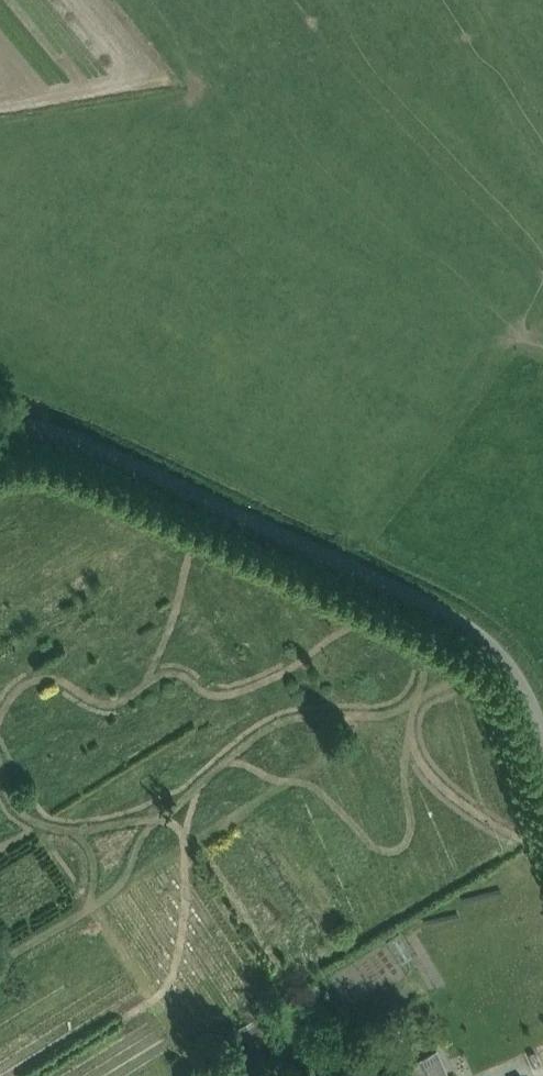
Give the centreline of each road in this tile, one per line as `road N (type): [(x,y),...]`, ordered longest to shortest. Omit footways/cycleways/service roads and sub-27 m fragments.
road 1 (unclassified): [(542,706),(509,653),(108,444),(65,429),(19,428),(0,437)]

